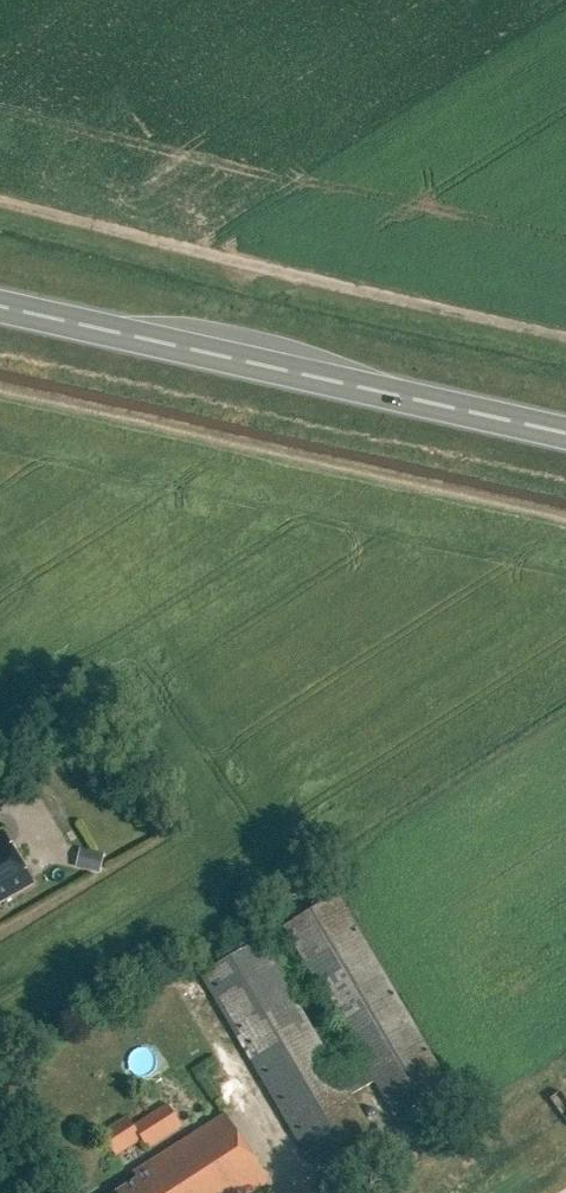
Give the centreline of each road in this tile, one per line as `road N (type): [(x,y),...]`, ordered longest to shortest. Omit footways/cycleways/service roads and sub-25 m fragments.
road 1 (track): [(565,338),(0,200)]
road 2 (trunk): [(565,434),(0,306)]

